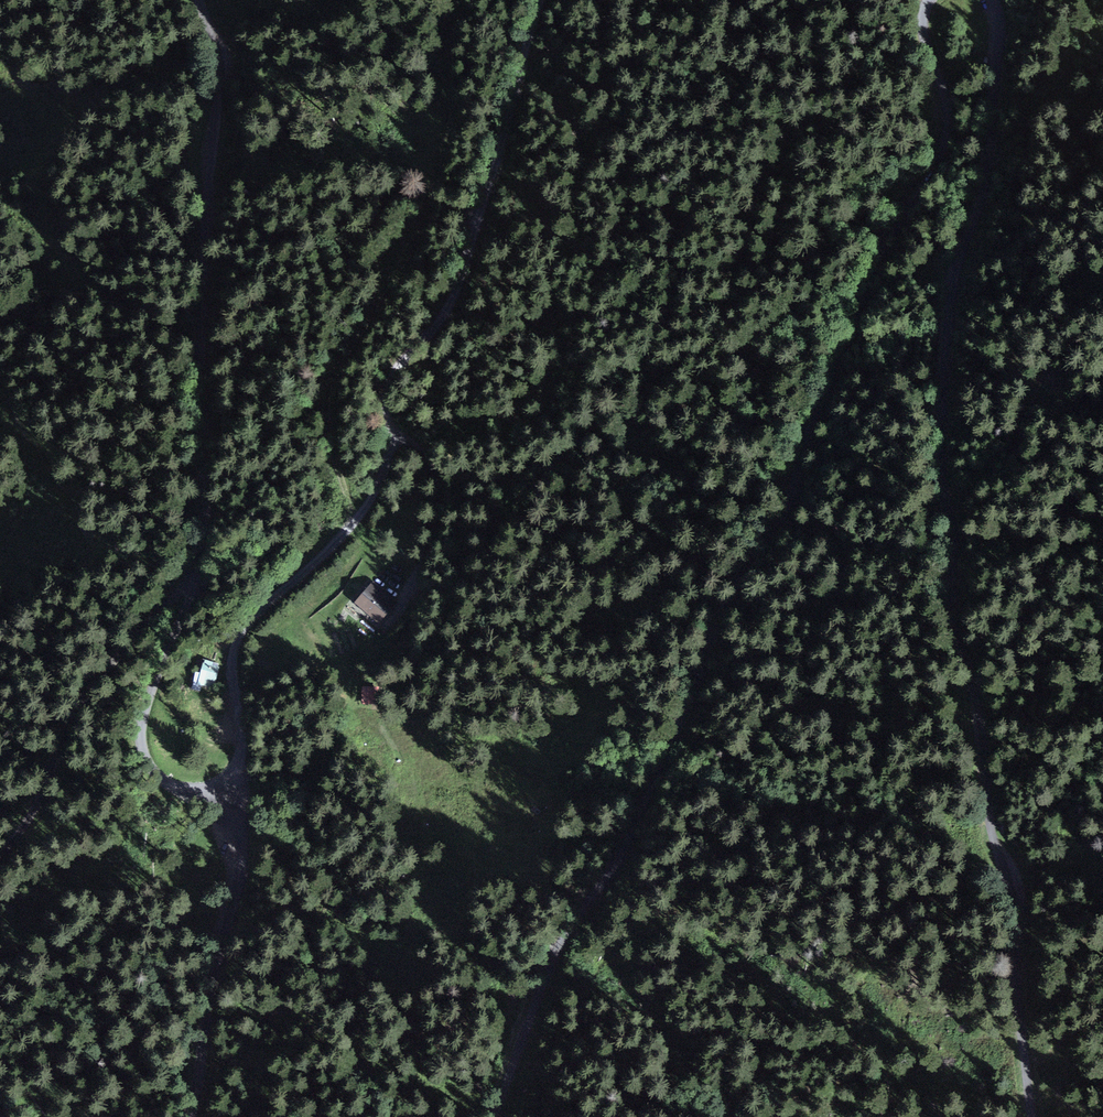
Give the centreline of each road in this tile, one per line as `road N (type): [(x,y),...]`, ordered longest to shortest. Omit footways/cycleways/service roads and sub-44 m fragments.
road 1 (unclassified): [(929,0),(922,17),(945,114),(939,154),(878,258),(794,485),(716,616),(665,757),(555,953),(494,1116)]
road 2 (unclassified): [(1033,1116),(1009,899),(990,832),(943,481),(953,281),(976,215),(997,85),(1000,19),(992,0)]
road 3 (track): [(214,789),(243,747),(234,644),(372,504),(390,443),(384,392),(467,278),(548,0)]
road 4 (unclassified): [(188,1116),(220,934),(243,857),(230,803),(214,789),(182,789),(158,778),(138,728),(194,581)]
road 5 (unclassified): [(194,581),(204,519),(201,270),(219,75),(198,0)]
road 6 (unclassified): [(0,856),(24,824),(72,711),(194,581)]

